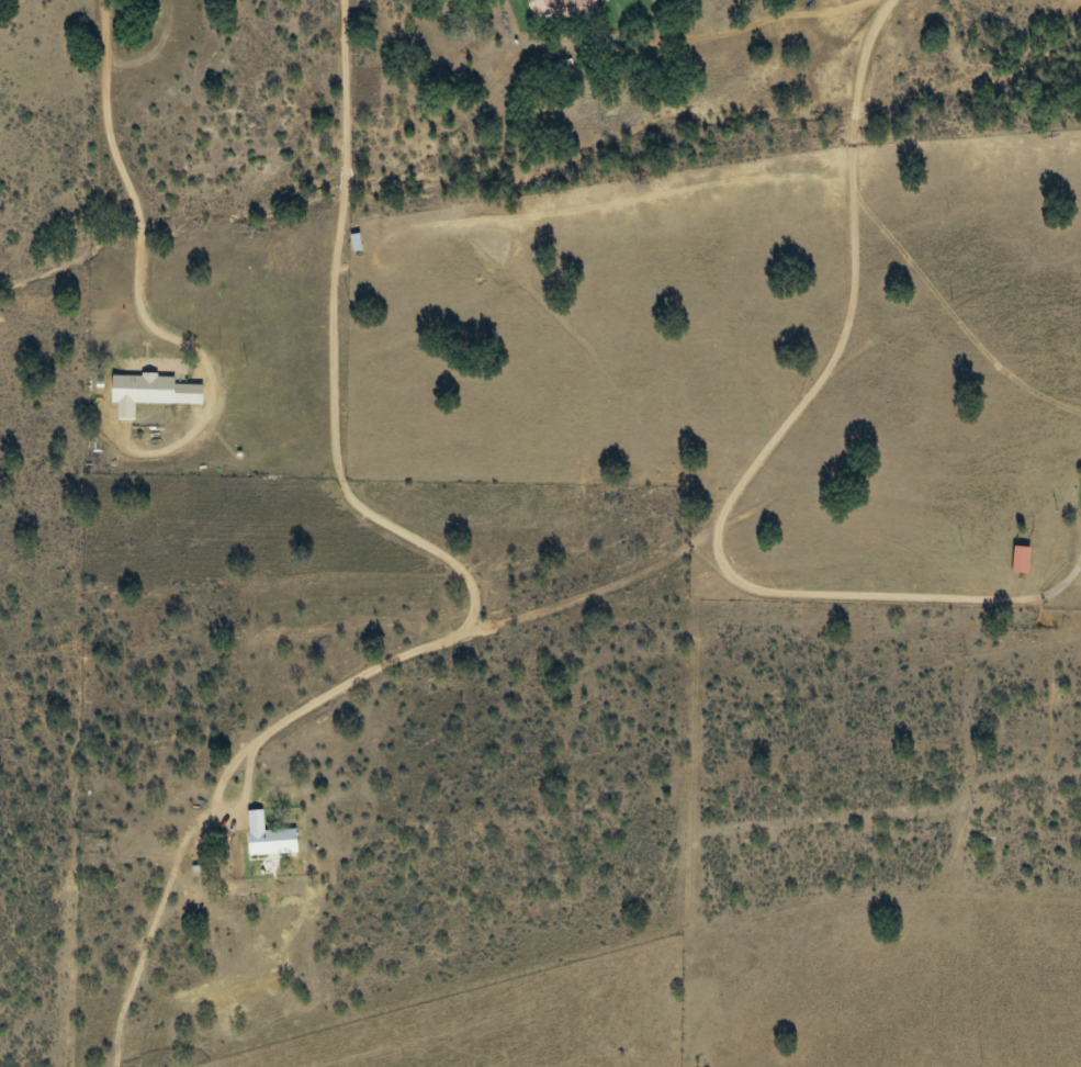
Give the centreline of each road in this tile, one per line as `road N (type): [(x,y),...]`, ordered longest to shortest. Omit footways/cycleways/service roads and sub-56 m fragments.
road 1 (residential): [(249,793),(271,743),(391,640),(645,585),(732,537),(824,422),(863,302),(868,209),(957,0)]

